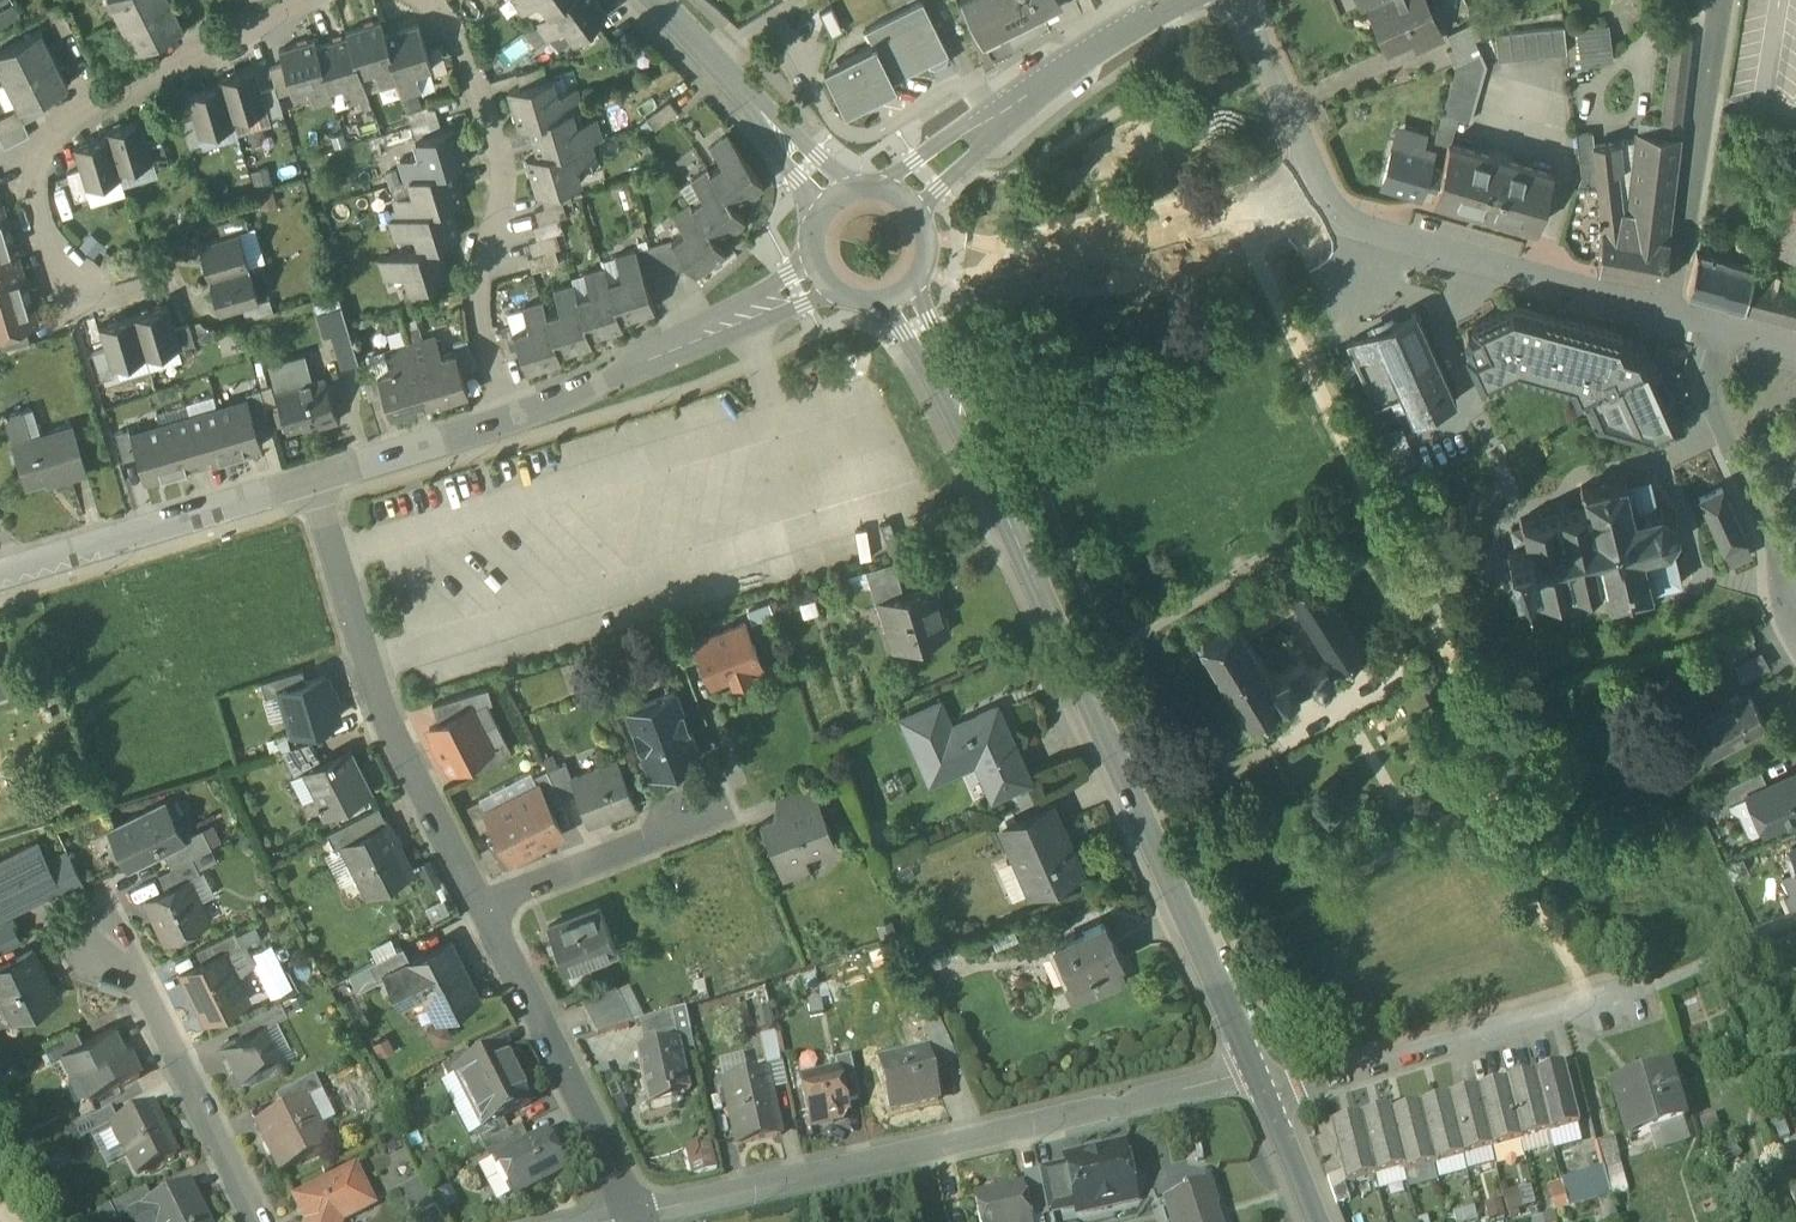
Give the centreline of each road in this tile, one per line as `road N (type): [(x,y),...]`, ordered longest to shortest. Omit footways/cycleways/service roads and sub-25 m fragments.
road 1 (tertiary): [(1252,1068),(901,294)]
road 2 (residential): [(1252,1068),(641,1207)]
road 3 (residential): [(306,0),(77,114),(42,151),(32,195),(37,233),(67,301),(108,303),(177,280)]
road 4 (residential): [(315,478),(390,724),(485,902)]
road 5 (residential): [(514,418),(482,335),(479,278),(503,161),(447,25),(422,0)]
road 6 (residential): [(1269,1099),(1638,988)]
road 7 (residential): [(1672,315),(1331,216)]
road 8 (residential): [(1331,216),(1262,205),(986,256)]
road 9 (residential): [(485,902),(641,1207)]
road 10 (residential): [(827,281),(514,418)]
road 11 (residential): [(315,478),(0,574)]
road 12 (residential): [(118,936),(266,1221)]
road 13 (residential): [(1724,0),(1672,315)]
road 14 (residential): [(1795,623),(1772,538),(1707,394),(1723,329)]
road 15 (tertiary): [(842,202),(656,0)]
road 16 (residential): [(485,902),(716,813)]
road 17 (residential): [(1331,216),(1239,0)]
road 18 (residential): [(1061,73),(895,200)]
road 19 (residential): [(514,418),(315,478)]
road 20 (residential): [(1061,73),(1185,0)]
road 21 (tertiary): [(1313,1221),(1269,1099)]

